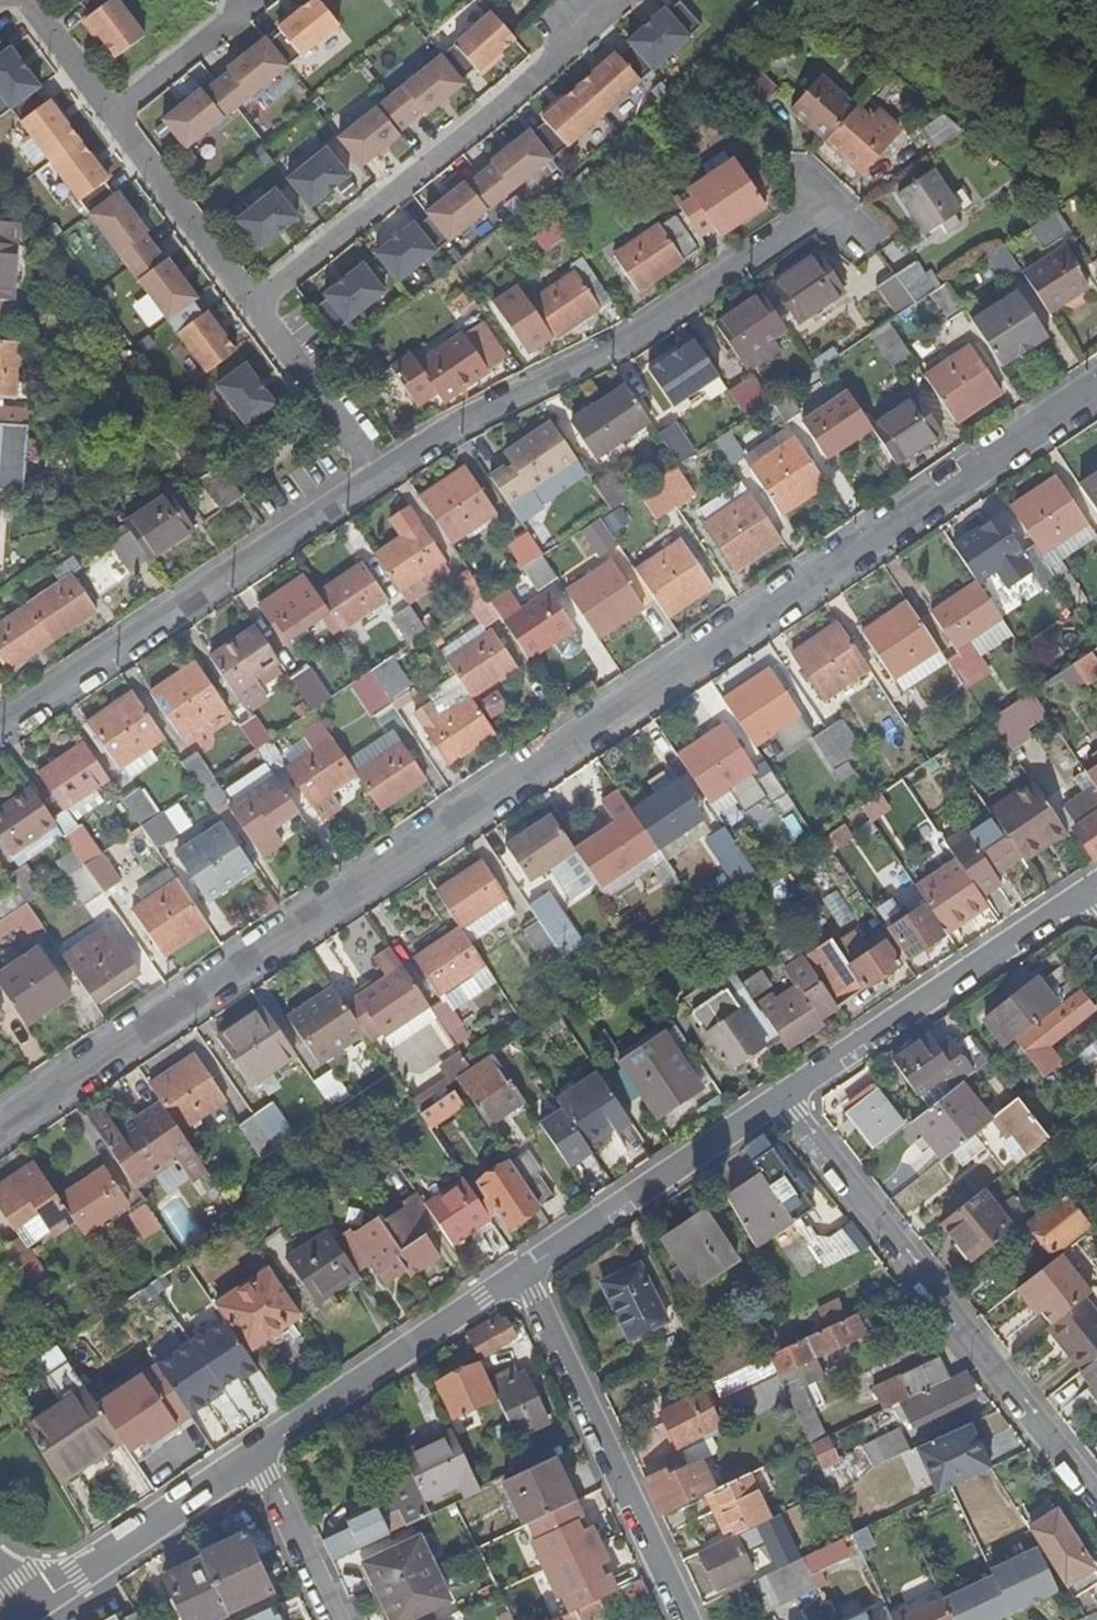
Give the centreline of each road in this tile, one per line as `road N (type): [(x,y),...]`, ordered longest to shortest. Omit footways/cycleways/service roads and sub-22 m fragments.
road 1 (residential): [(0,1126),(1096,384)]
road 2 (residential): [(372,469),(829,202)]
road 3 (residential): [(786,1095),(1096,1497)]
road 4 (residential): [(628,7),(260,312)]
road 5 (residential): [(0,729),(372,469)]
road 6 (residential): [(688,1619),(524,1273)]
road 7 (residential): [(1092,888),(786,1095)]
road 8 (residential): [(524,1273),(255,1457)]
road 9 (residential): [(786,1095),(524,1273)]
road 10 (residential): [(29,1609),(255,1457)]
road 11 (residential): [(119,111),(260,312)]
road 12 (residential): [(260,312),(372,469)]
road 13 (residential): [(255,1457),(332,1619)]
road 14 (residential): [(258,0),(119,111)]
road 15 (residential): [(26,0),(45,7),(119,111)]

